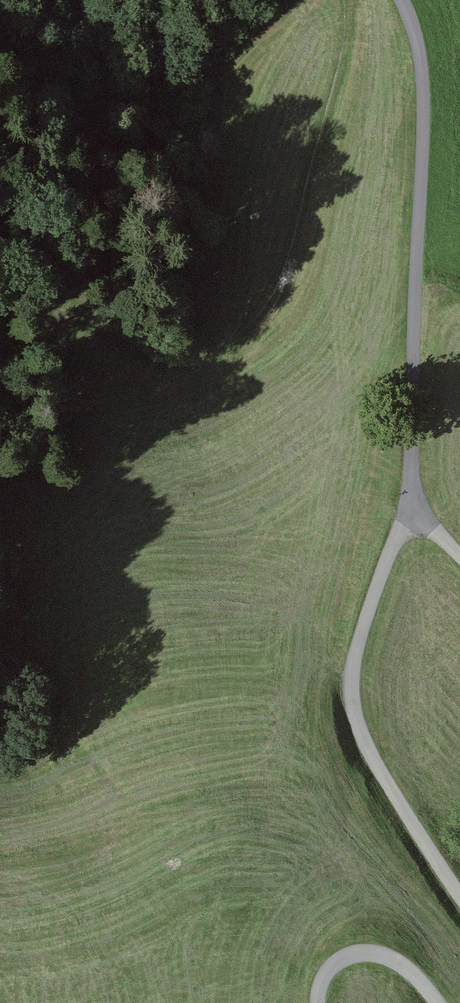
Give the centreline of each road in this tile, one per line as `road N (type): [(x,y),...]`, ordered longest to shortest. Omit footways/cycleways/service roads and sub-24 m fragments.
road 1 (unclassified): [(406,0),(429,53),(417,496)]
road 2 (track): [(134,338),(236,352),(287,279),(345,0)]
road 3 (unclassified): [(417,496),(365,650),(364,709),(383,759),(459,888)]
road 4 (unclassified): [(432,1002),(391,959),(354,954),(324,980),(321,1002)]

